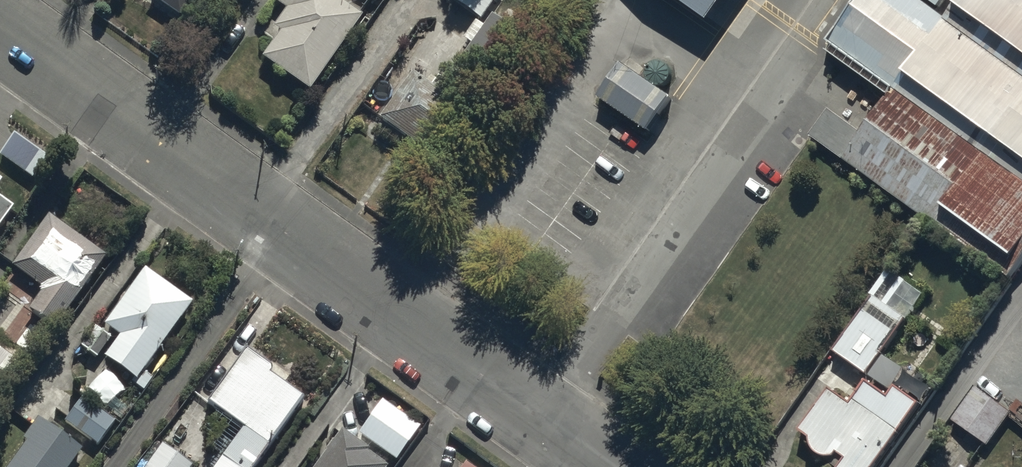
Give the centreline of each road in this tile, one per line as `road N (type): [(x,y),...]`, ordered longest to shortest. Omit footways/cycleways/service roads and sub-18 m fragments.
road 1 (residential): [(606,466),(0,29)]

